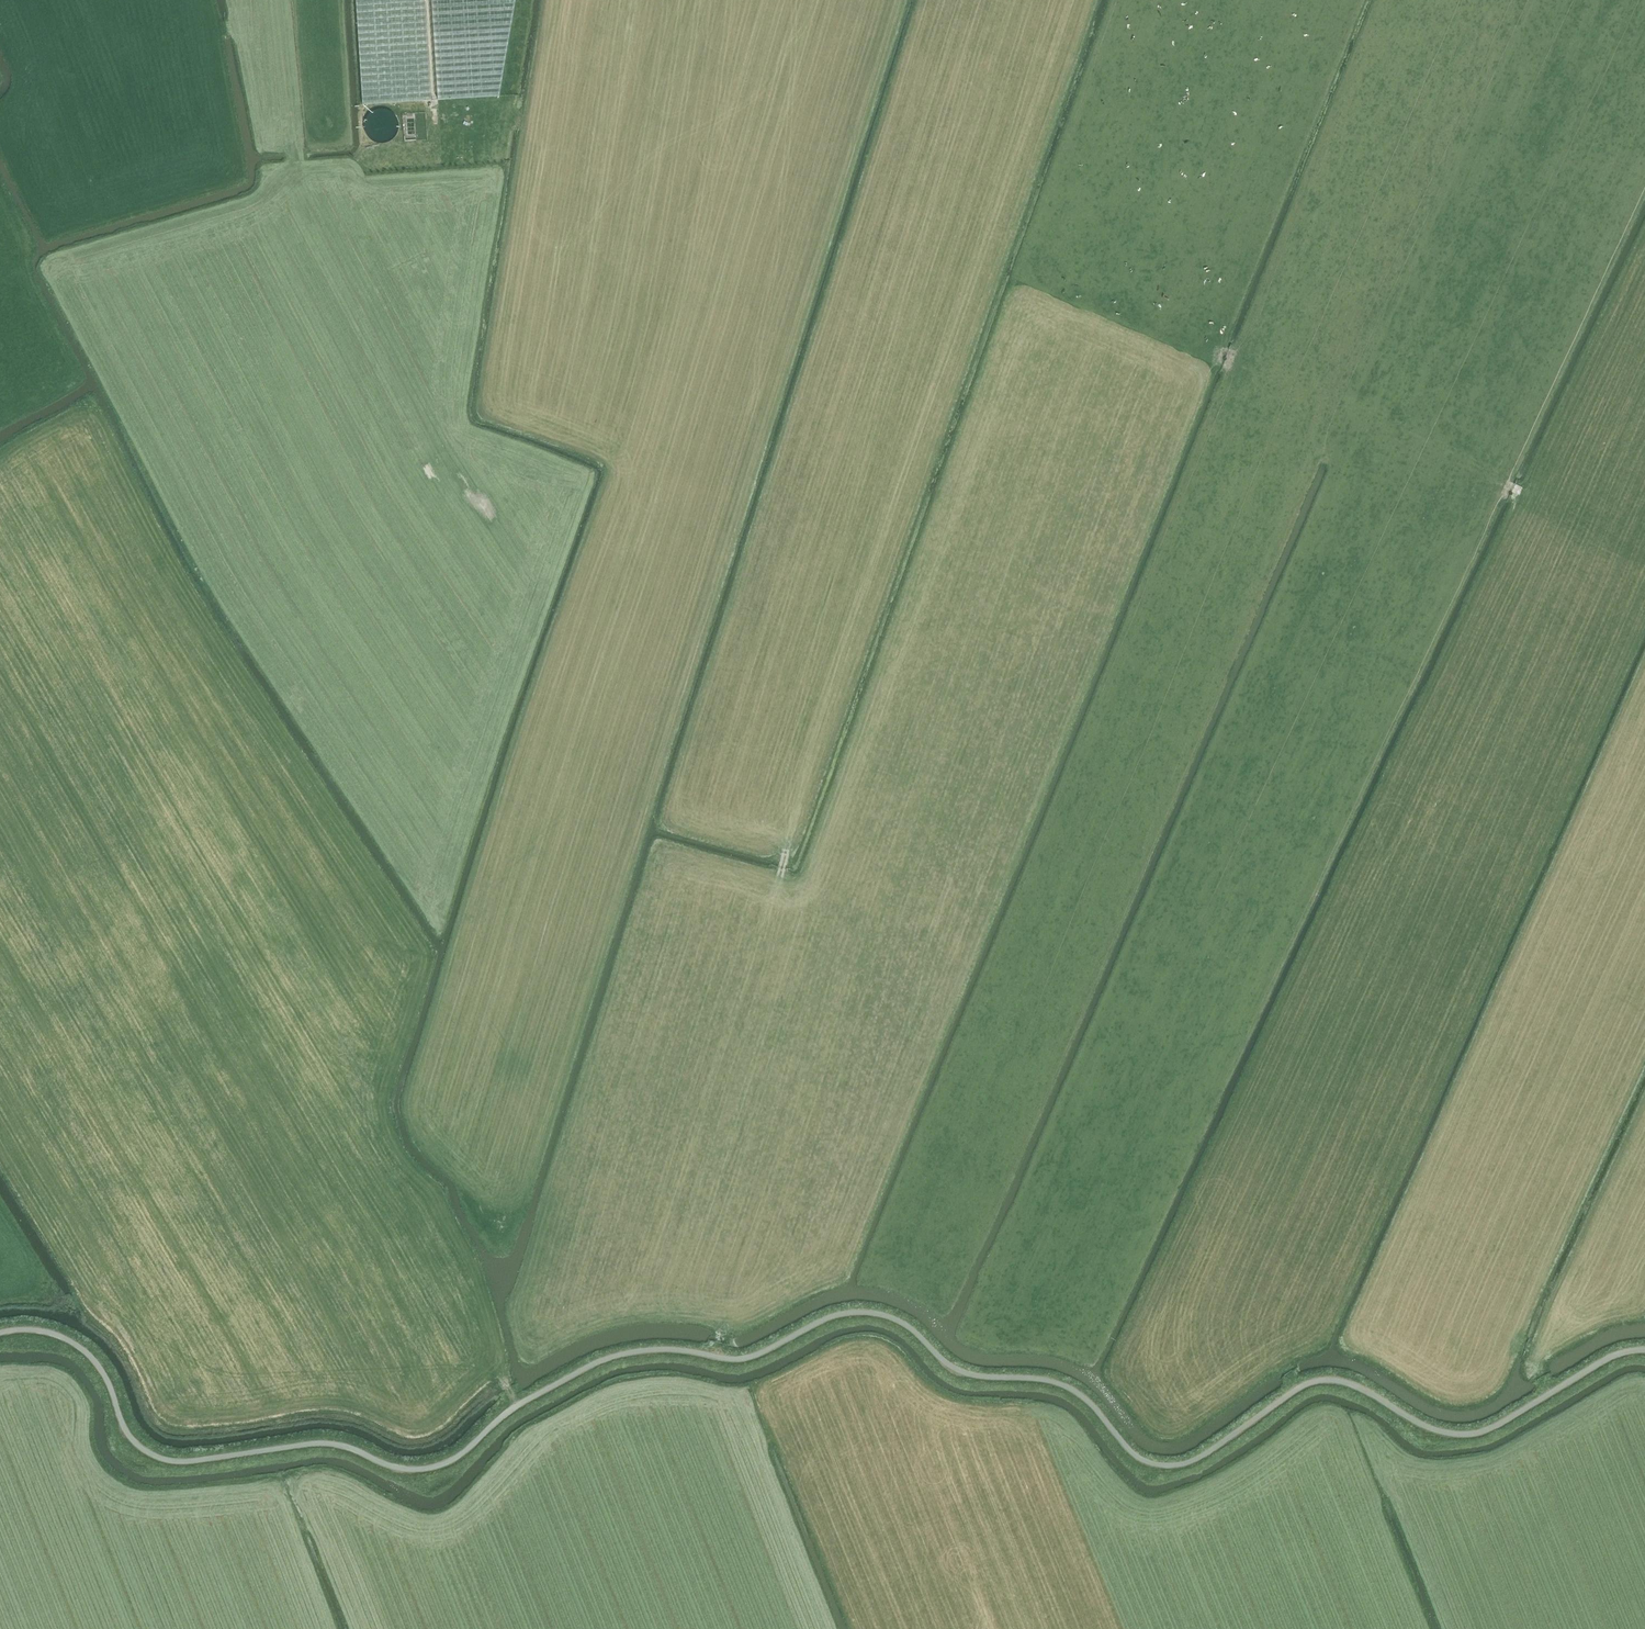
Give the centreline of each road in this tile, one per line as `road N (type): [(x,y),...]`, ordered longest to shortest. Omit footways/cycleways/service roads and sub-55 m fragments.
road 1 (track): [(735,1196),(719,1358)]

